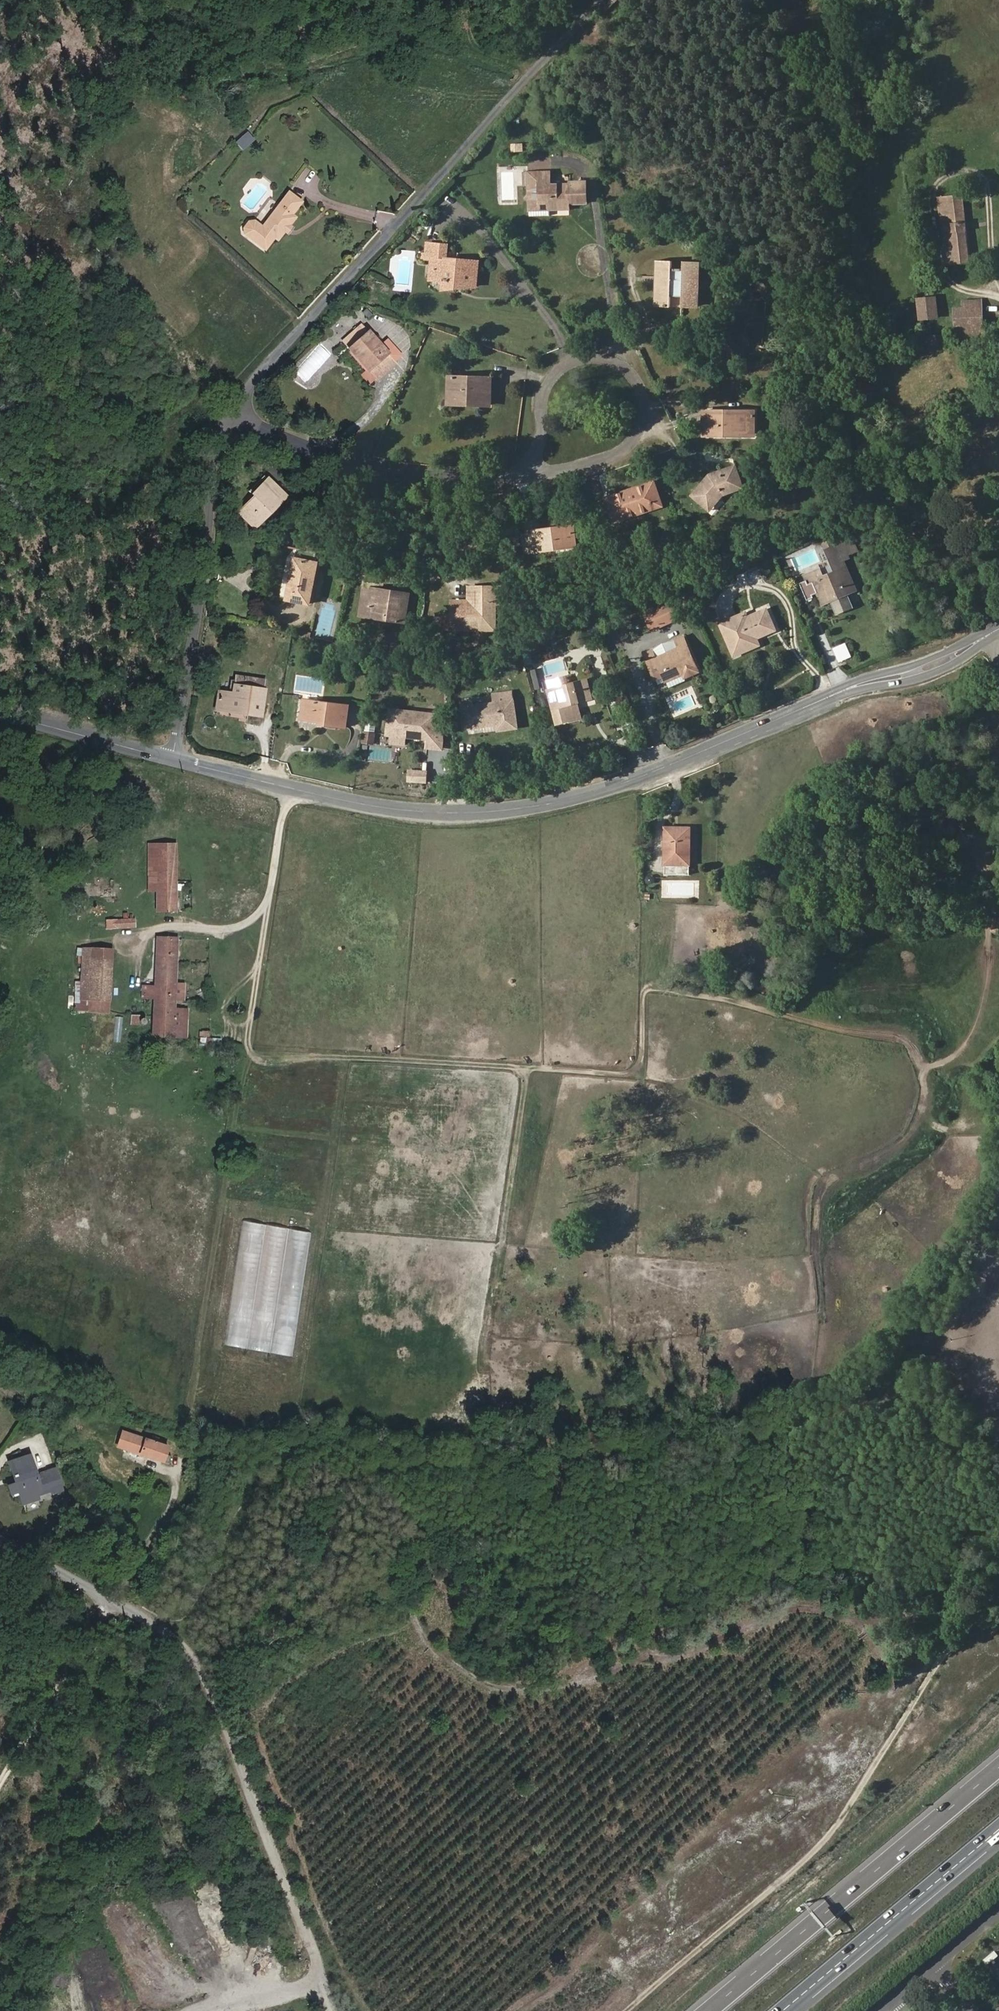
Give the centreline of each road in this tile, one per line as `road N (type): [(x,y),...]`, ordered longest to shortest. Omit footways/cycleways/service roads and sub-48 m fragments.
road 1 (tertiary): [(998,632),(927,670),(861,685),(643,777),(546,806),(421,812),(175,759)]
road 2 (unclassified): [(333,2010),(191,1656),(156,1625),(0,1542)]
road 3 (unclassified): [(998,1582),(820,1846),(630,2010)]
road 4 (residential): [(230,416),(600,0)]
road 5 (track): [(524,1069),(632,1070),(640,1064),(646,990),(895,1037),(919,1064)]
road 6 (motorway): [(998,1768),(709,2010)]
road 7 (residential): [(175,759),(230,416)]
road 8 (residential): [(530,477),(541,440),(540,394),(570,360),(609,357),(641,385),(643,427),(632,447),(600,465)]
road 9 (residential): [(230,416),(394,472),(439,480),(530,477)]
road 10 (motorway): [(785,2010),(998,1831)]
road 11 (track): [(110,1602),(0,1790)]
road 12 (tertiary): [(175,759),(0,717)]
road 13 (track): [(988,932),(986,997),(966,1042),(943,1063),(919,1064)]

